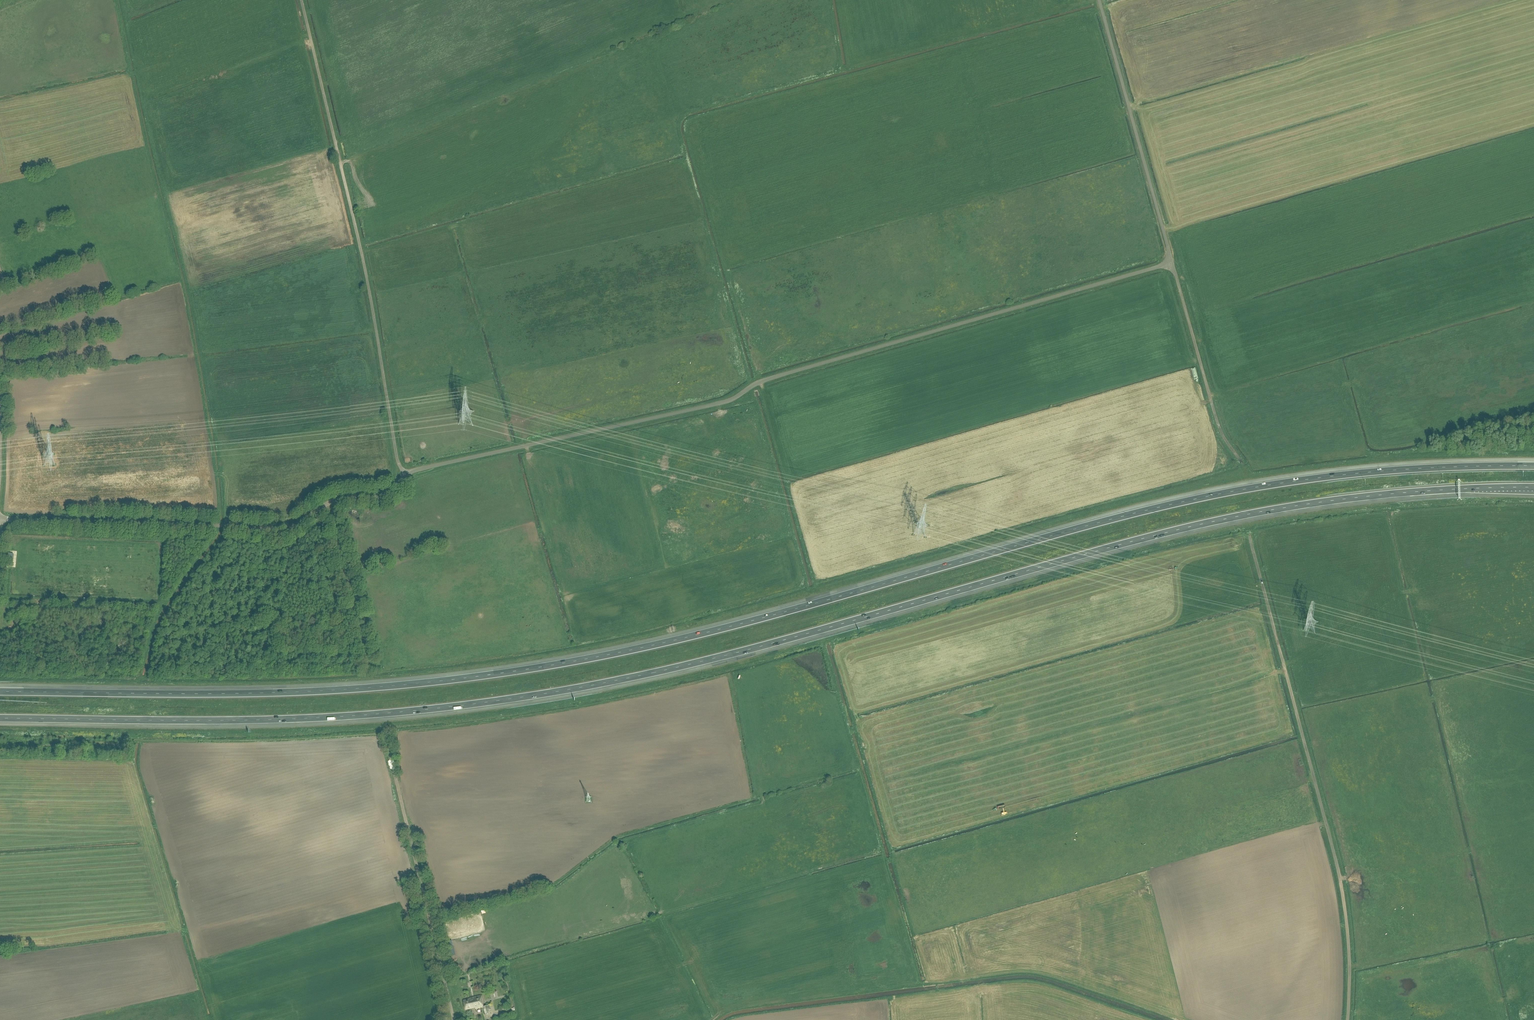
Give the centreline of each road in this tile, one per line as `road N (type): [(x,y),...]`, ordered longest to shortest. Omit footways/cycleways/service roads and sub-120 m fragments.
road 1 (motorway): [(0,719),(459,706),(683,666),(1237,517),(1362,497),(1533,487)]
road 2 (motorway): [(1533,466),(1356,473),(1237,489),(676,636),(467,677),(185,692),(0,692)]
road 3 (unclassified): [(405,475),(731,400),(779,376),(1172,264)]
road 4 (unclassified): [(1347,1019),(1341,881),(1250,537)]
road 5 (unclassified): [(405,475),(301,0)]
road 6 (unclassified): [(0,518),(283,528),(332,501),(381,496),(405,475)]
road 7 (unclassified): [(1172,264),(1099,0)]
road 8 (unclassified): [(452,1019),(389,760)]
road 9 (unclassified): [(1242,463),(1214,414),(1172,264)]

